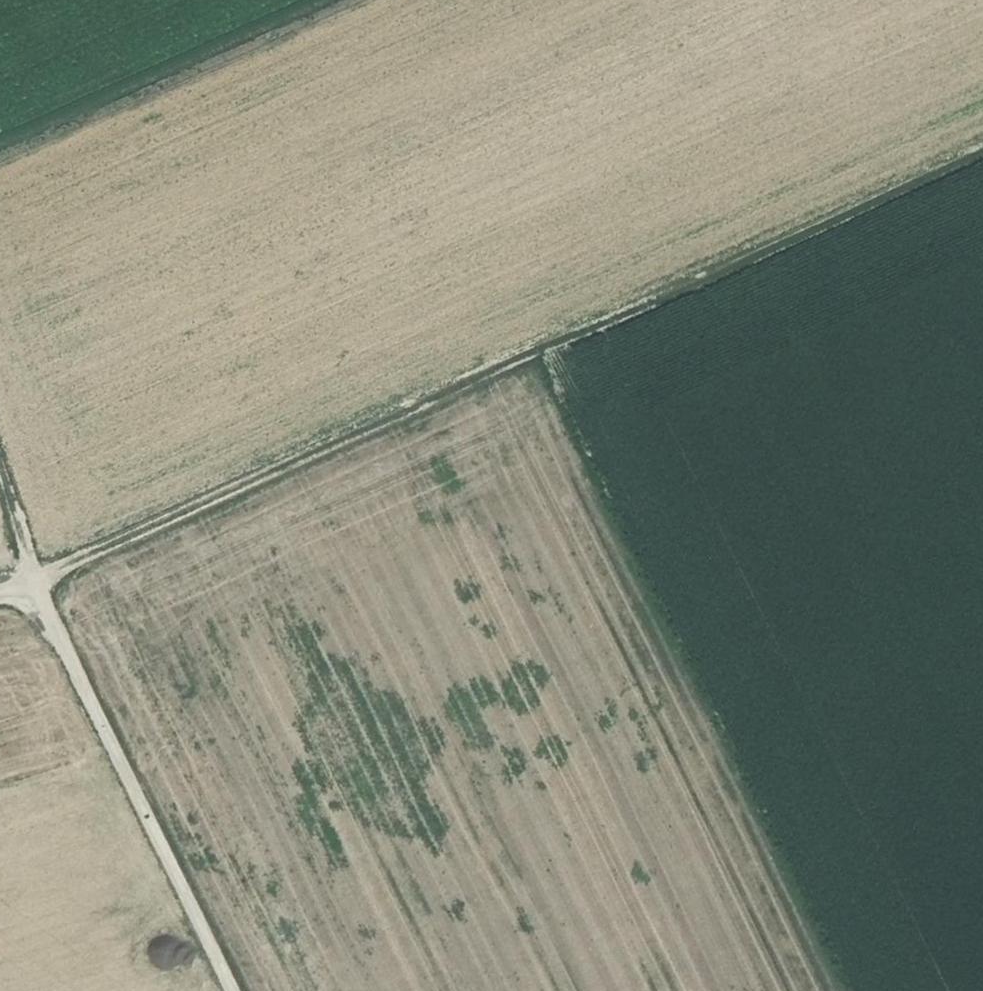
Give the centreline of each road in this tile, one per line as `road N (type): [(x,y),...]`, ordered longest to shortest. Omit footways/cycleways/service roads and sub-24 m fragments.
road 1 (track): [(0,591),(982,150)]
road 2 (track): [(234,990),(35,581),(0,465)]

